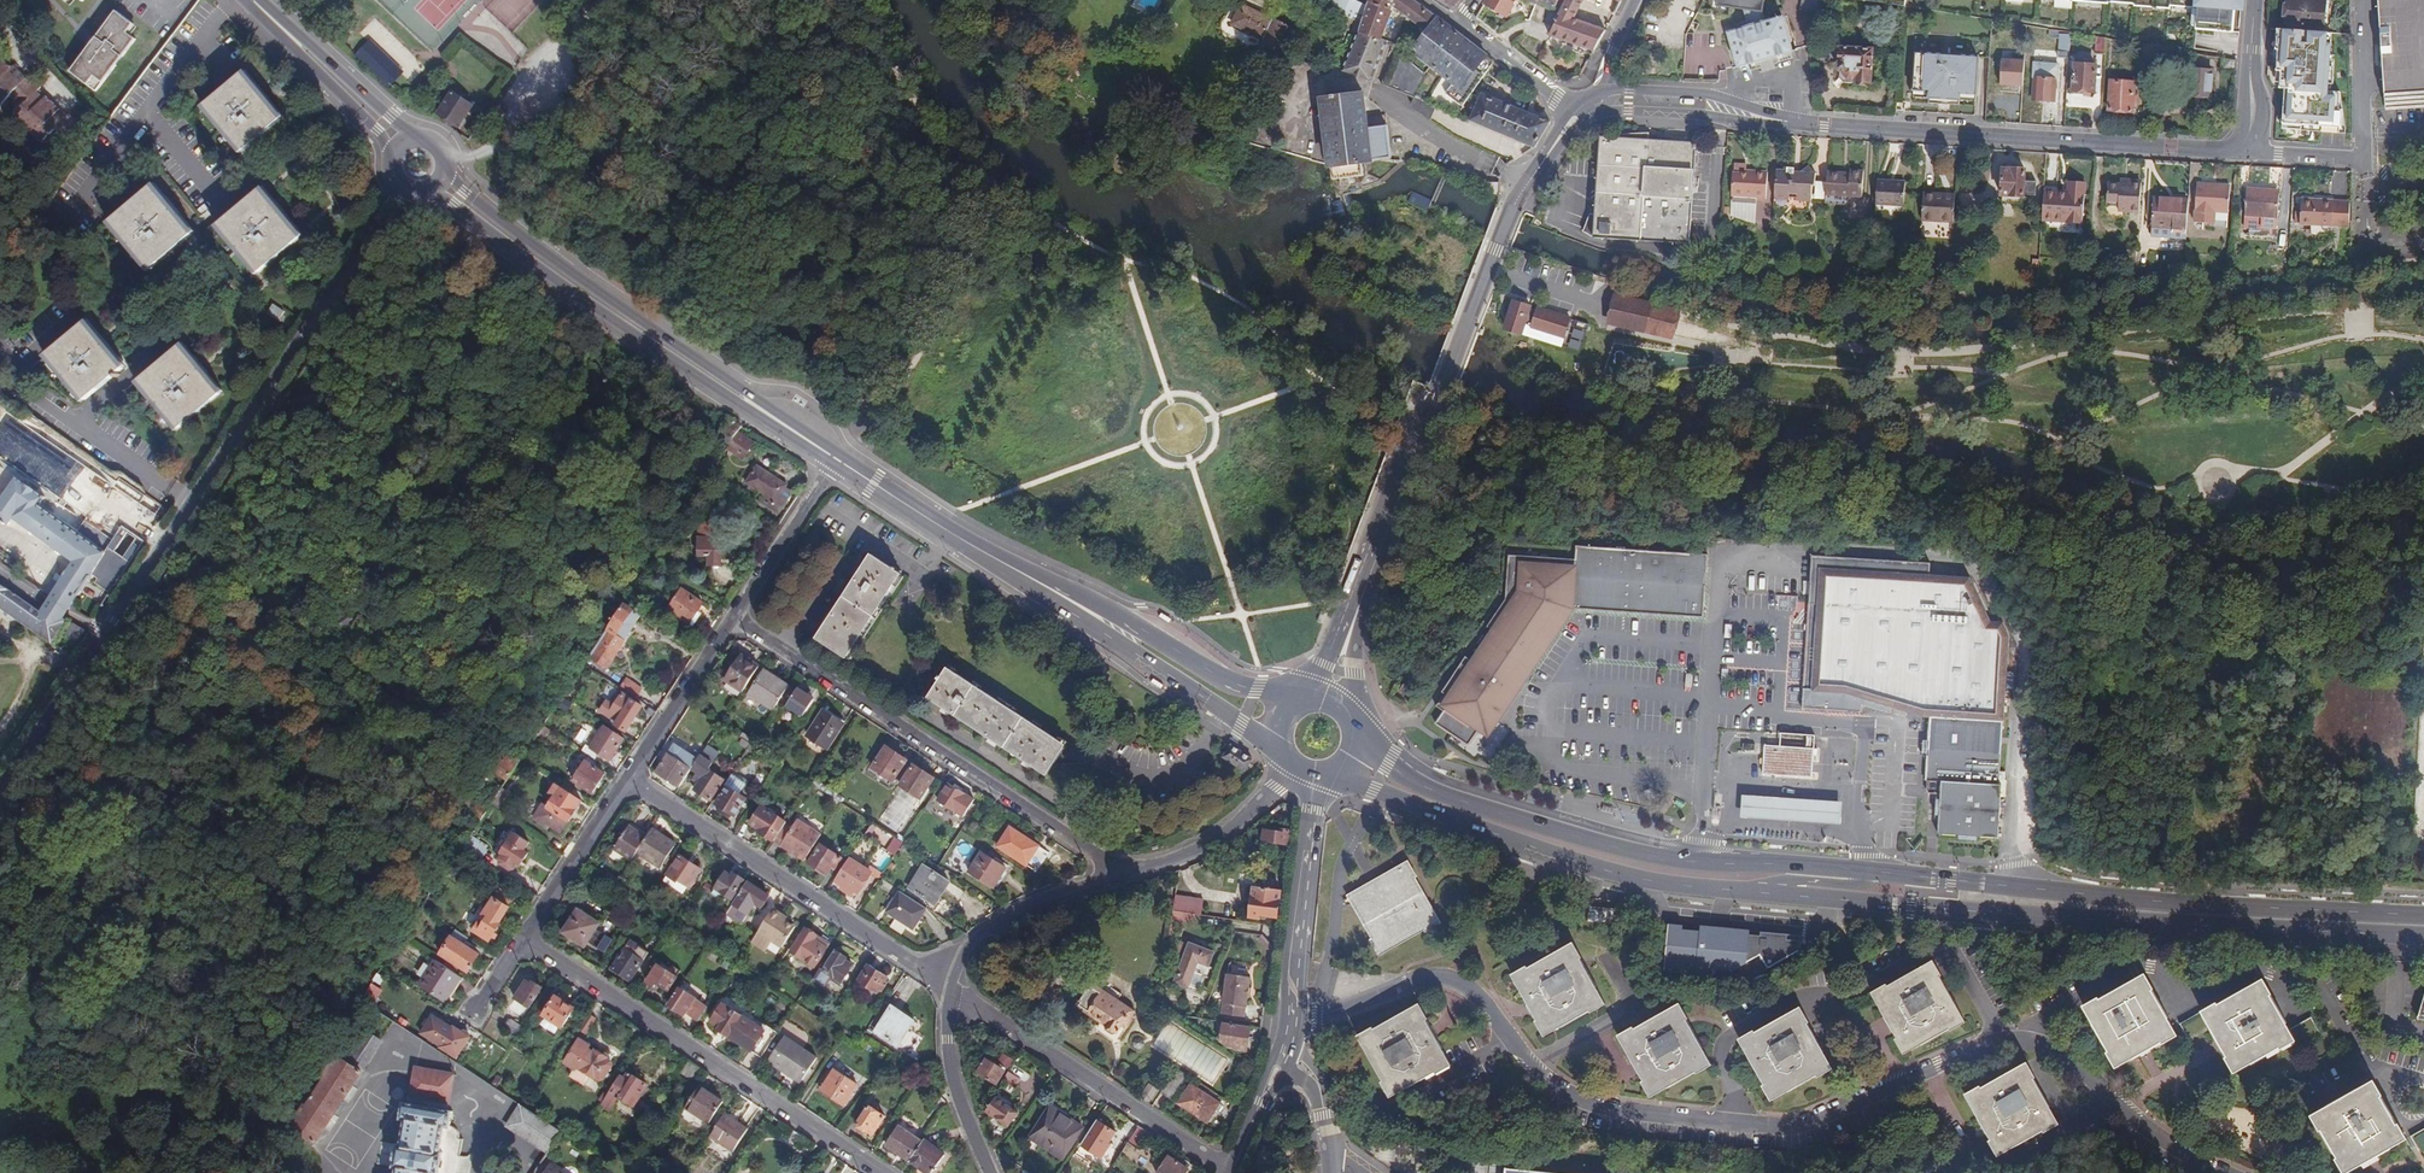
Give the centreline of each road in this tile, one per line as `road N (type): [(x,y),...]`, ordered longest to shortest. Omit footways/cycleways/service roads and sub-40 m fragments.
road 1 (secondary): [(1336,771),(1558,856),(1683,887),(2091,924),(2423,940)]
road 2 (secondary): [(2423,916),(1677,860),(1426,787),(1357,729)]
road 3 (residential): [(1509,1041),(1536,1074),(1588,1106),(1797,1127),(2003,1040),(2027,1040),(2055,1054),(2148,1133),(2219,1172)]
road 4 (tertiary): [(2241,144),(2171,147),(1753,116)]
road 5 (secondary): [(833,457),(436,182)]
road 6 (residential): [(734,614),(1119,875)]
road 7 (tertiary): [(1488,269),(1328,699)]
road 8 (residential): [(524,939),(881,1172)]
road 9 (residential): [(409,186),(191,509)]
road 10 (residential): [(628,779),(951,990)]
road 11 (residential): [(951,990),(1232,1172)]
road 12 (residential): [(78,319),(21,364),(22,389),(191,509)]
road 13 (secondary): [(1308,699),(1239,685),(1114,615),(1047,589)]
road 14 (secondary): [(1047,589),(1282,747)]
road 15 (residential): [(68,218),(229,0)]
road 16 (residential): [(1291,1025),(1437,977),(1472,989),(1509,1041)]
road 17 (secondary): [(1321,775),(1291,1025)]
road 18 (secondary): [(1047,589),(833,457)]
road 19 (residential): [(1119,875),(1011,916),(968,949),(951,990)]
road 20 (residential): [(1298,769),(1209,844),(1119,875)]
road 21 (residential): [(734,614),(628,779)]
road 22 (residential): [(628,779),(524,939)]
road 23 (residential): [(103,634),(0,794)]
road 24 (residential): [(951,990),(958,1096),(991,1172)]
road 25 (tertiary): [(1586,112),(1524,190),(1488,269)]
road 26 (residential): [(833,457),(734,614)]
road 27 (tertiary): [(1753,116),(1706,93),(1630,89),(1616,89),(1586,112)]
road 28 (secondary): [(421,142),(290,36)]
road 29 (tertiary): [(1586,112),(1753,116)]
road 30 (secondary): [(290,36),(396,160)]
road 31 (residential): [(2364,0),(2364,159)]
road 32 (residential): [(1457,21),(1556,100),(1586,112)]
road 33 (secondary): [(1291,1025),(1281,1069),(1233,1172)]
road 34 (residential): [(1291,1025),(1325,1087),(1333,1172)]
road 35 (residential): [(191,509),(103,634)]
road 36 (tertiary): [(2256,0),(2253,115),(2241,144)]
road 37 (residential): [(1586,112),(1609,83),(1612,51),(1636,0)]
road 38 (residential): [(2241,144),(2364,159)]

